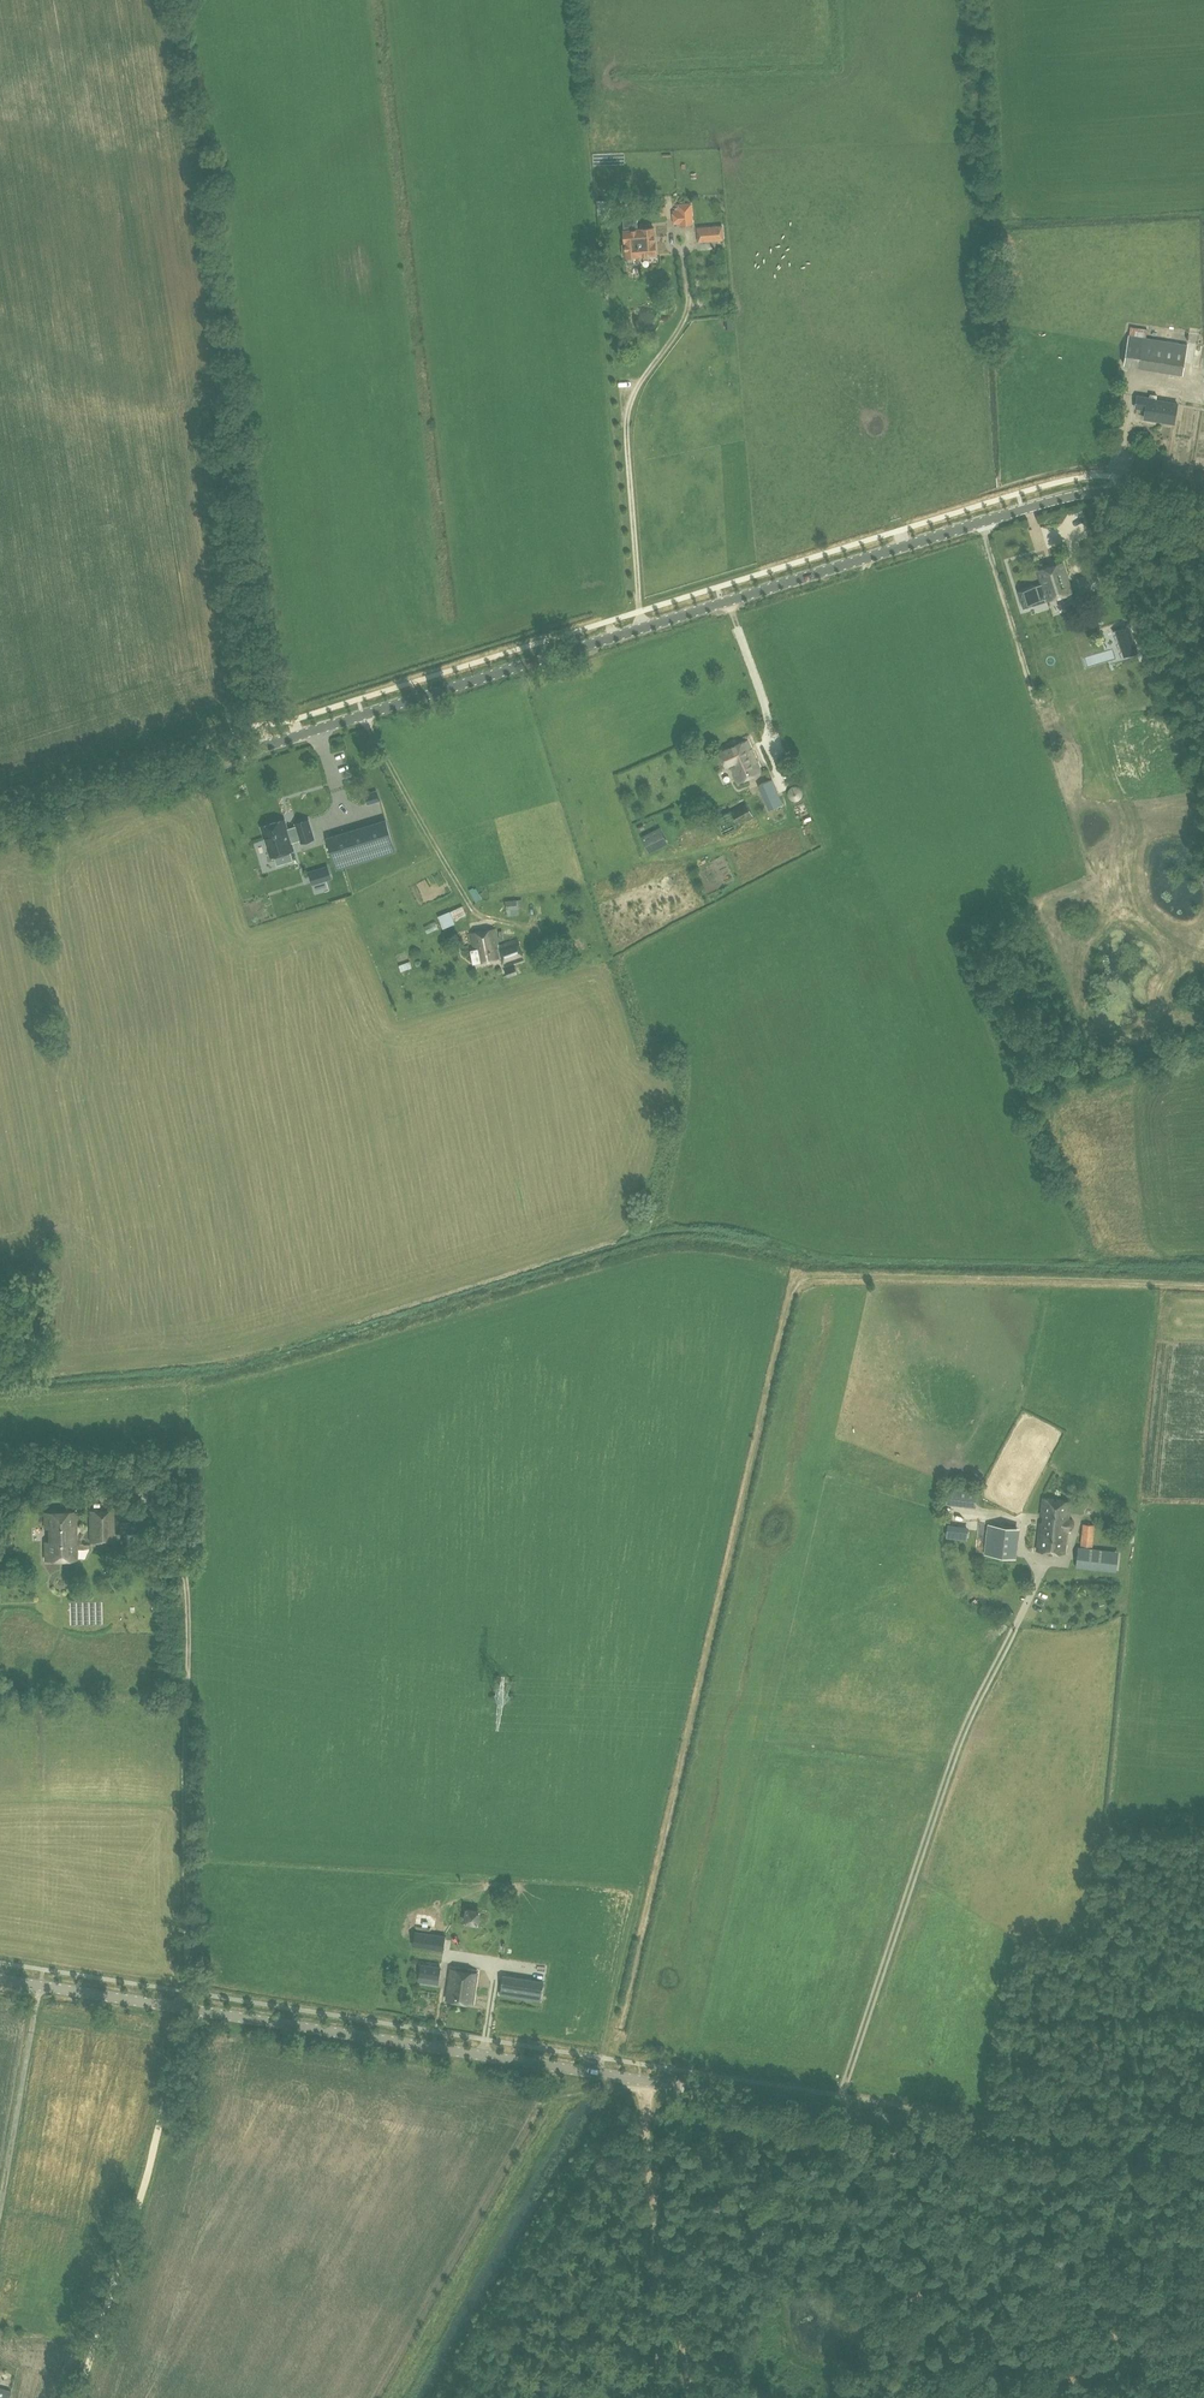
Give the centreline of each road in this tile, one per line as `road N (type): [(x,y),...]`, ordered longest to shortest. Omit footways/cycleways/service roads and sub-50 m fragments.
road 1 (tertiary): [(0,831),(1058,498),(1135,494),(1203,514)]
road 2 (unclassified): [(1203,2148),(910,2123),(0,1978)]
road 3 (track): [(1049,1561),(953,1759),(840,2112)]
road 4 (track): [(640,2079),(689,2397)]

